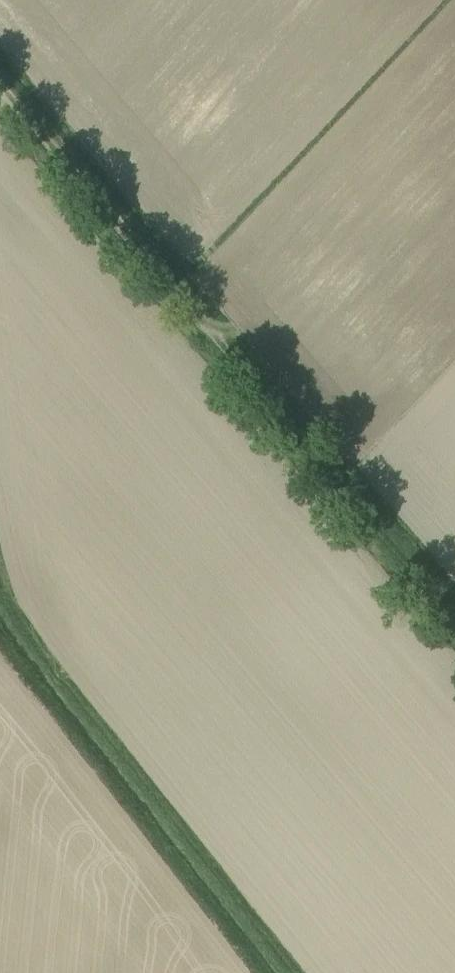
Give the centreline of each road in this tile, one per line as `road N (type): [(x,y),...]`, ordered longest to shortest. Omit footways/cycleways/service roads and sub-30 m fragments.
road 1 (track): [(0,87),(454,614)]
road 2 (track): [(0,569),(44,659),(295,972)]

